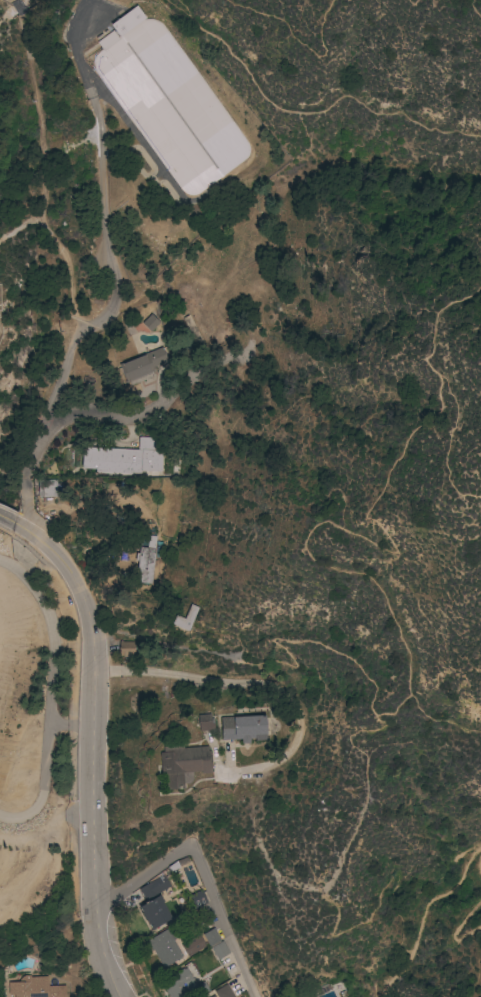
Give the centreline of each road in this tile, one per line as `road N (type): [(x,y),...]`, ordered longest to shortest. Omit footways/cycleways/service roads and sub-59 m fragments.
road 1 (residential): [(26,531),(73,572),(93,633),(97,899),(121,996)]
road 2 (track): [(92,19),(80,64),(118,268),(113,306),(79,335),(44,435)]
road 3 (track): [(73,273),(47,206),(24,14)]
road 4 (residential): [(26,531),(29,480),(55,425),(95,416),(129,423),(168,404)]

